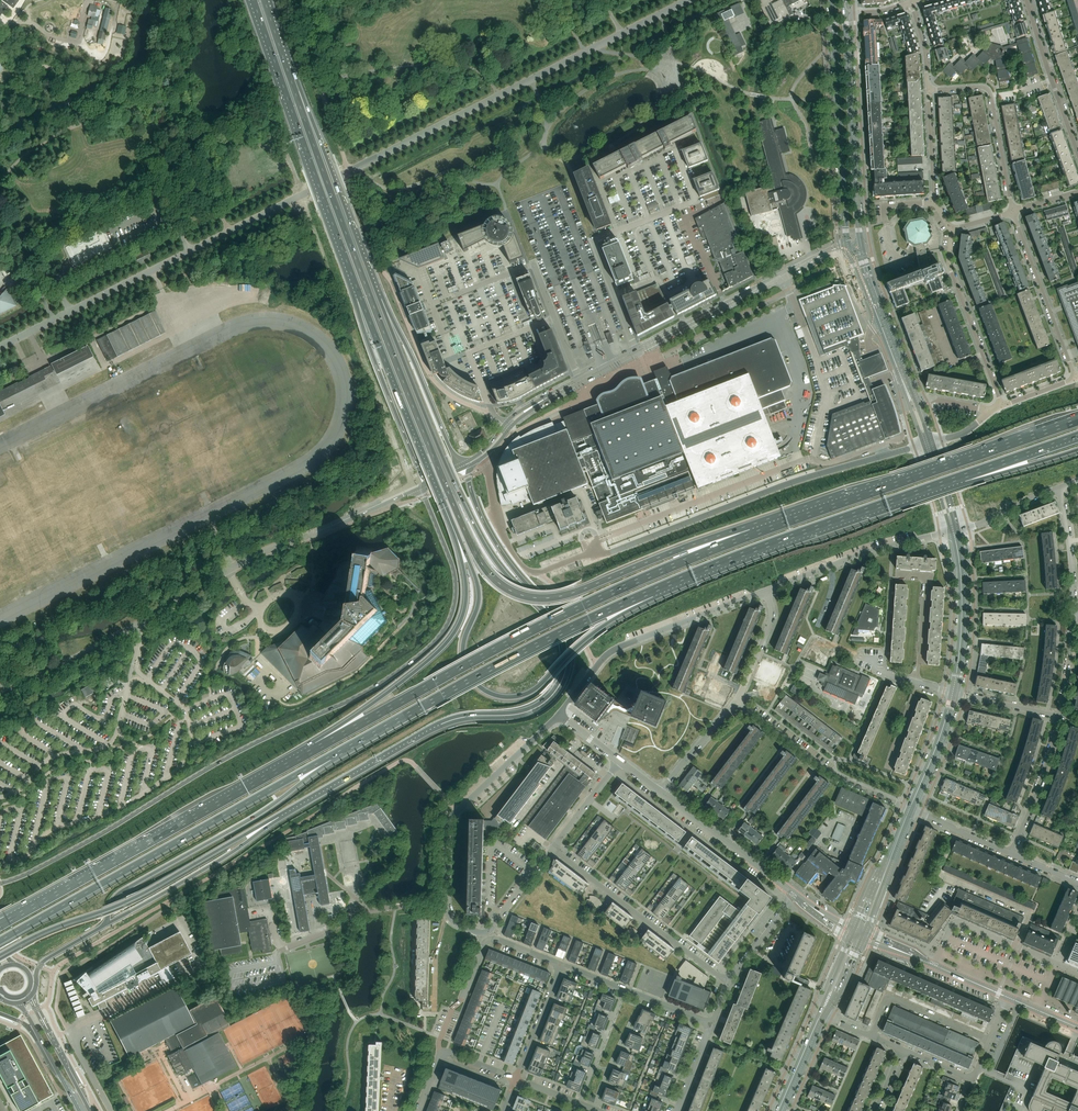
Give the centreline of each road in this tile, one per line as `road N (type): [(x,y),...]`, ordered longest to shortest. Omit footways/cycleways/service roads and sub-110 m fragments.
road 1 (trunk): [(752,535),(686,546),(554,597),(523,596),(495,580),(473,548),(396,362),(291,74)]
road 2 (unclassified): [(0,347),(688,0)]
road 3 (secondary): [(420,487),(456,588),(448,622),(425,650),(365,692),(0,883)]
road 4 (trunk): [(752,535),(560,616),(315,750)]
road 5 (unclassified): [(0,687),(140,625),(266,550),(420,487)]
road 6 (trunk): [(436,486),(479,586),(463,652),(482,689),(509,697),(533,689),(652,591)]
road 7 (residential): [(914,448),(540,572)]
road 8 (trunk): [(278,815),(441,721),(516,713),(544,701),(566,663),(559,624)]
road 9 (trunk): [(559,624),(508,578),(478,534),(380,298)]
road 10 (trunk): [(0,940),(330,758)]
road 11 (trunk): [(330,758),(509,658),(652,591)]
road 12 (trunk): [(1077,421),(752,535)]
road 13 (trunk): [(315,750),(19,913)]
road 14 (trunk): [(436,486),(465,576),(459,625),(420,668),(315,750)]
road 15 (trunk): [(652,591),(954,479)]
road 16 (trunk): [(0,955),(125,904),(278,815)]
road 17 (secondary): [(538,403),(807,262)]
road 18 (trunk): [(104,925),(120,893),(243,825),(330,758)]
road 19 (trunk): [(254,0),(347,266)]
road 20 (residential): [(766,591),(613,650),(556,718)]
road 21 (secondary): [(834,0),(849,244)]
road 22 (trunk): [(380,298),(291,74)]
road 23 (trunk): [(347,266),(436,486)]
road 24 (trunk): [(347,266),(392,403),(422,475),(432,480)]
road 25 (residential): [(445,906),(452,817),(556,718)]
road 26 (secondary): [(859,245),(844,15)]
road 27 (residential): [(728,983),(553,849)]
road 28 (trunk): [(104,925),(228,856),(278,815)]
road 29 (residential): [(736,701),(831,774),(910,809)]
road 30 (residential): [(561,964),(487,940),(452,1009),(440,1056)]
road 31 (residential): [(951,531),(869,551),(766,591)]
road 32 (trunk): [(559,624),(487,528),(469,482),(475,461)]
road 33 (trunk): [(459,468),(380,298)]
road 34 (residential): [(1002,406),(949,262),(952,230)]
road 35 (residential): [(278,962),(281,950),(358,913),(445,906)]
road 36 (residential): [(1013,211),(990,92),(928,90)]
road 37 (residential): [(1013,211),(1076,379)]
road 38 (residential): [(1027,0),(1077,154)]
road 39 (residential): [(445,906),(454,922),(491,929),(553,849)]
road 40 (secondary): [(953,693),(962,608),(957,545)]
road 41 (residential): [(1010,853),(1060,717)]
road 42 (unclassified): [(483,458),(510,550),(540,572)]
road 43 (trunk): [(954,479),(1077,434)]
road 44 (residential): [(1060,488),(1073,615)]
road 45 (trunk): [(954,479),(1077,448)]
road 46 (residential): [(515,1080),(561,964)]
road 47 (secondary): [(18,1003),(81,1110)]
road 48 (secondary): [(910,809),(953,693)]
road 49 (residential): [(579,1103),(625,990)]
road 50 (residential): [(593,1108),(643,997)]

